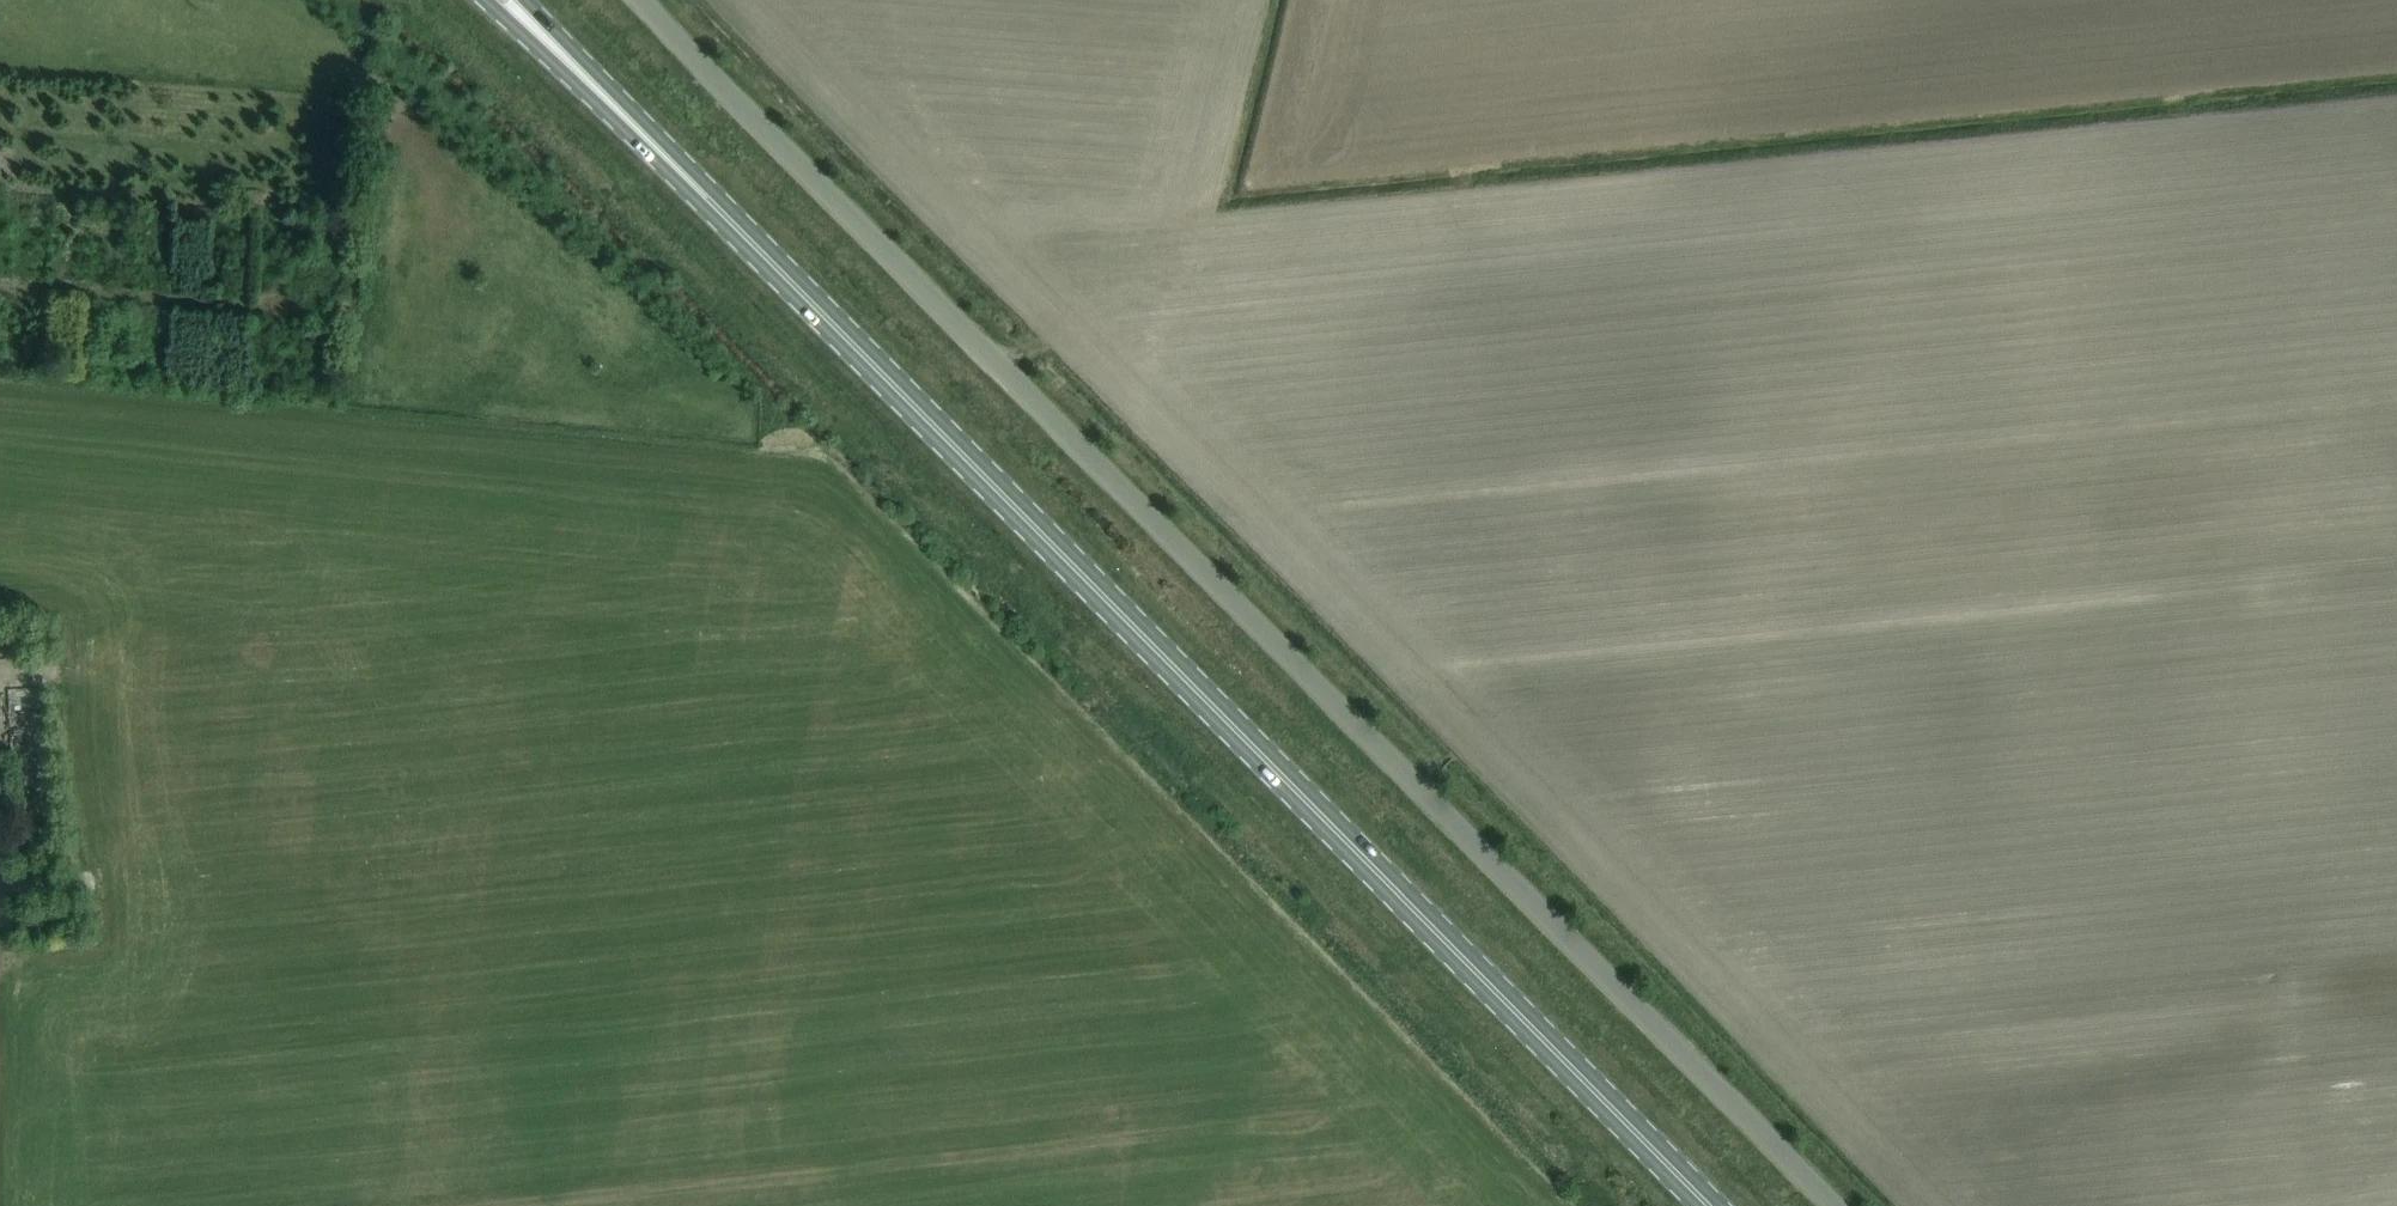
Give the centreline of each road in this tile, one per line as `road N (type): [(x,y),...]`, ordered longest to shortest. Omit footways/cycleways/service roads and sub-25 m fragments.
road 1 (unclassified): [(653,0),(1833,1205)]
road 2 (secondary): [(552,45),(1711,1205)]

